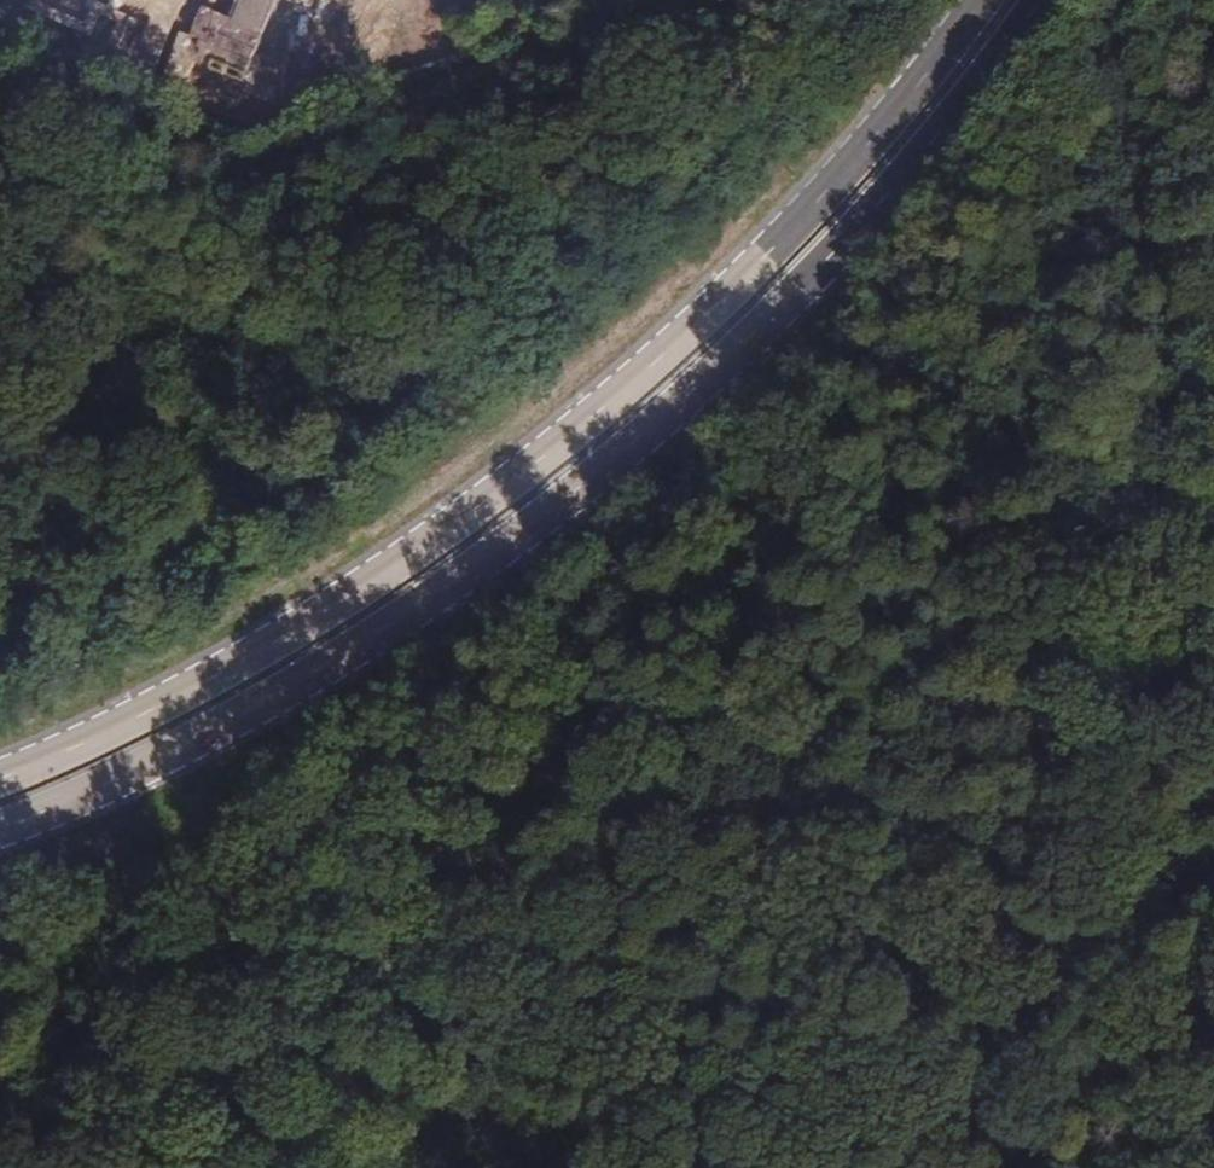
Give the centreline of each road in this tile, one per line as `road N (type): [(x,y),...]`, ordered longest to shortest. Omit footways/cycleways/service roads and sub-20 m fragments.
road 1 (secondary): [(0,826),(68,800),(296,686),(521,537),(698,385),(868,216),(1041,0)]
road 2 (secondary): [(982,0),(830,188),(664,354),(483,503),(286,637),(80,749),(0,777)]
road 3 (track): [(344,1167),(360,1122),(477,998),(492,958),(511,838),(523,816),(642,778),(683,751),(721,705),(764,618),(797,576),(834,553),(896,548),(1213,550)]
road 4 (track): [(1213,599),(1164,690),(1141,759),(1171,944),(1213,1063)]

